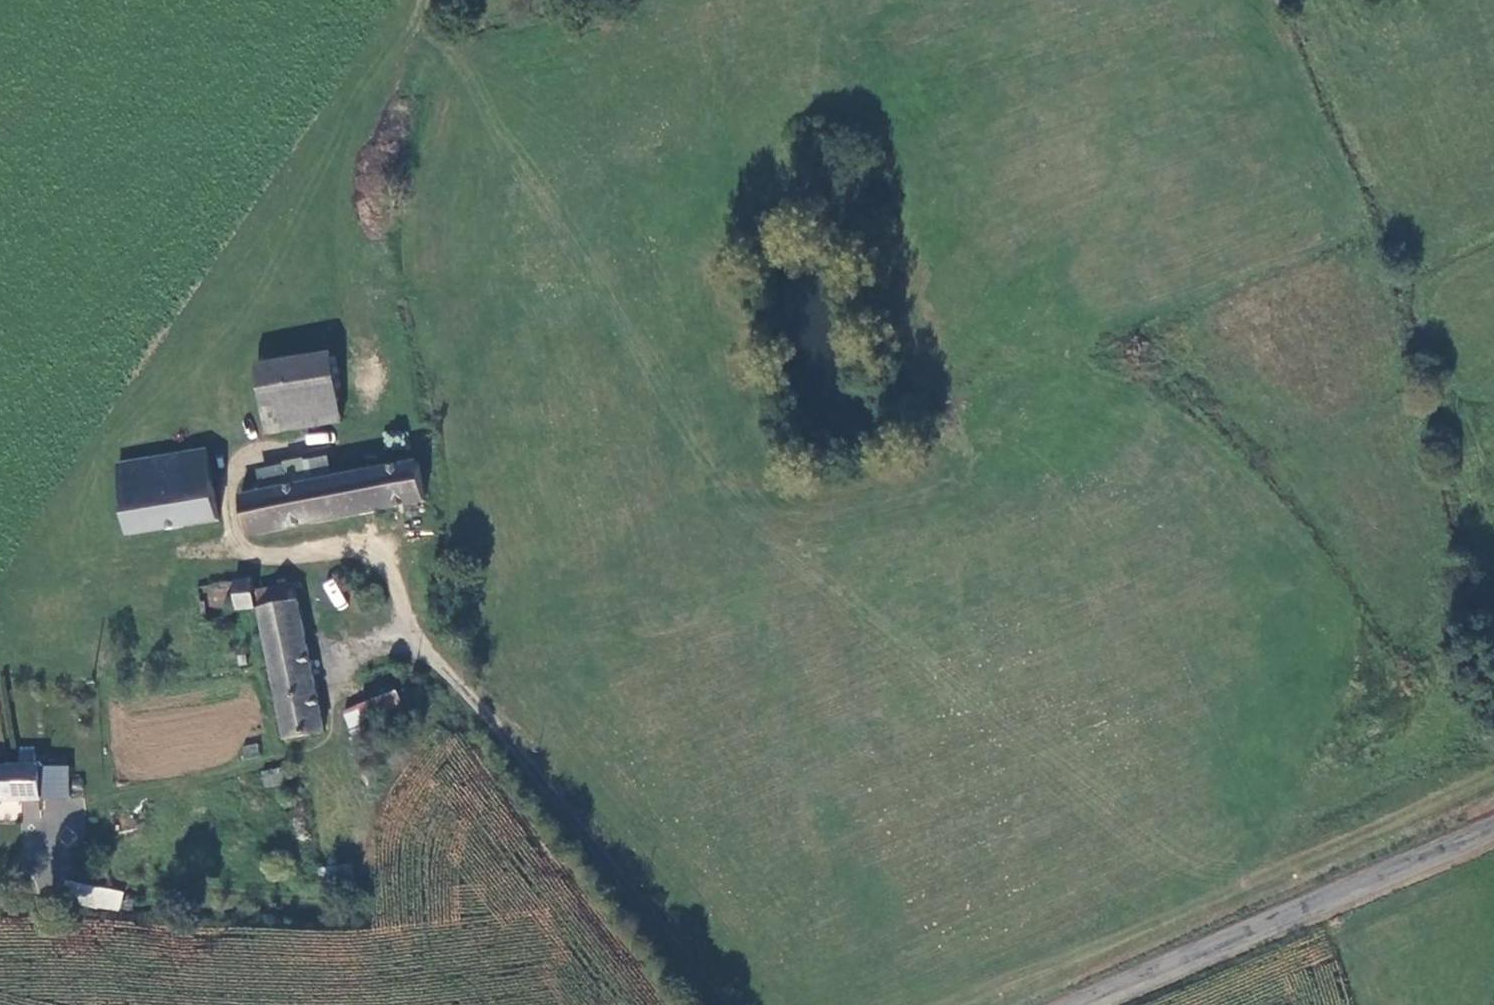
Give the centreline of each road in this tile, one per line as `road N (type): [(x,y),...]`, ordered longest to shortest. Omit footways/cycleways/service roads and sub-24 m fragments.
road 1 (unclassified): [(714,1004),(408,617)]
road 2 (tertiary): [(1493,826),(1068,1004)]

